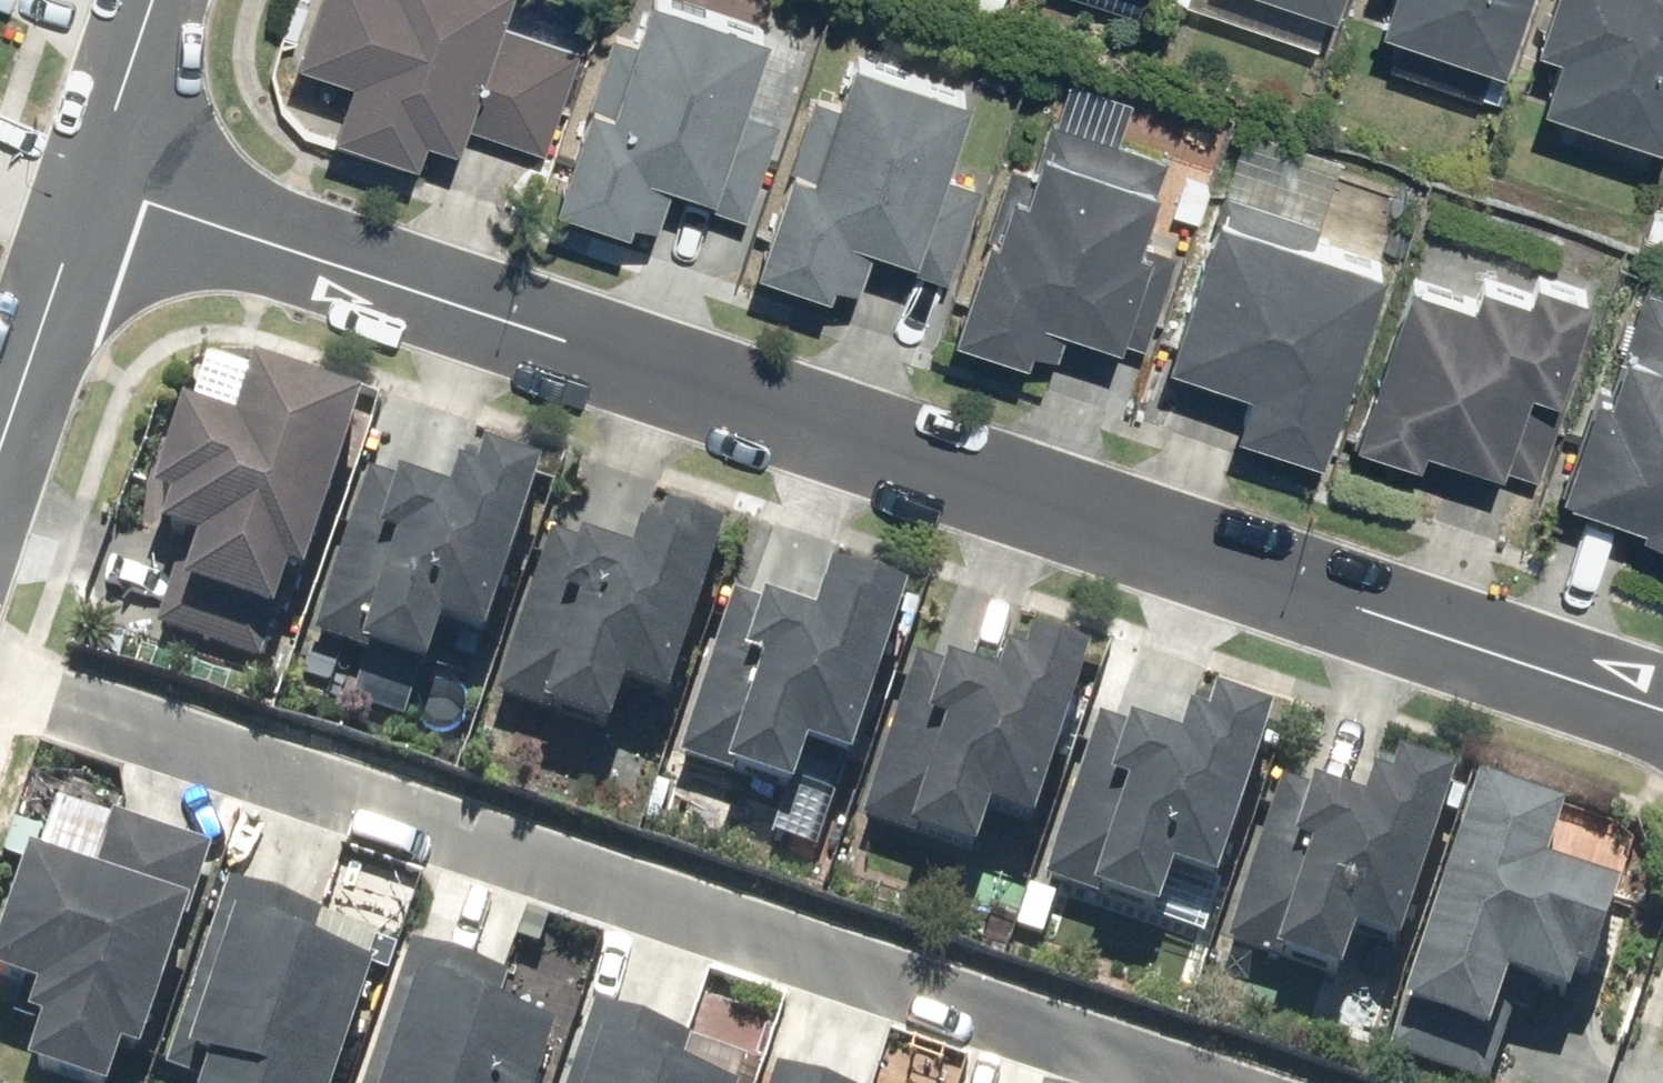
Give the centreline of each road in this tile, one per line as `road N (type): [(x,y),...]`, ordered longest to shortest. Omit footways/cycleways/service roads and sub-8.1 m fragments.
road 1 (residential): [(88,181),(1662,710)]
road 2 (residential): [(0,683),(1237,1082)]
road 3 (residential): [(88,181),(0,433)]
road 4 (residential): [(151,0),(88,181)]

